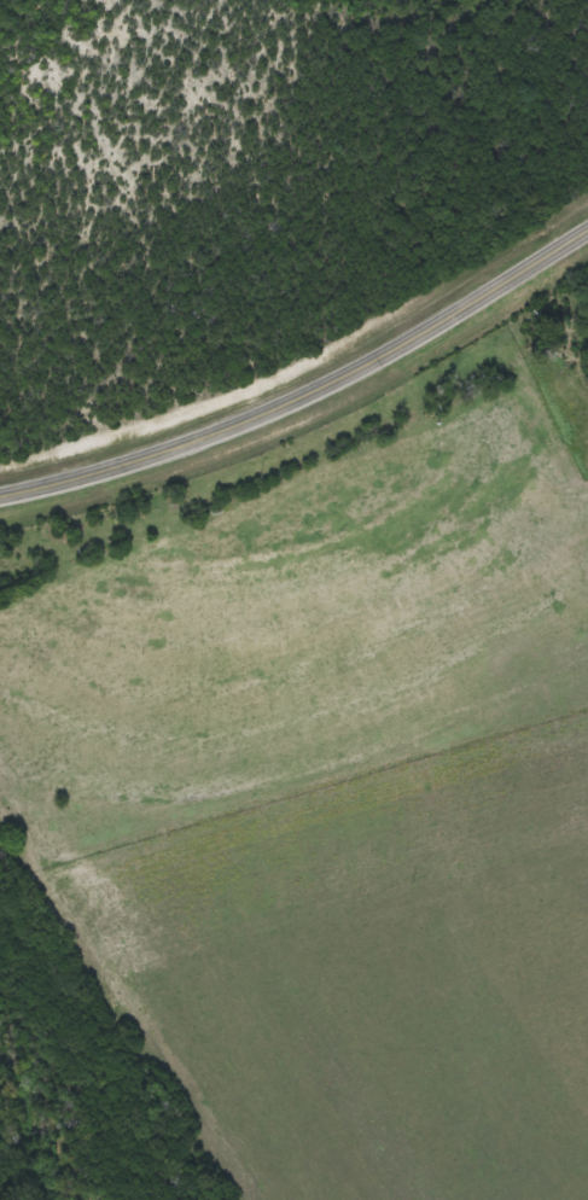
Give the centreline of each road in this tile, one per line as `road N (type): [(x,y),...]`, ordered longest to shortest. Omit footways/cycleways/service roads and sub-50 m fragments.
road 1 (secondary): [(0,502),(120,473),(260,418),(426,339),(587,235)]

